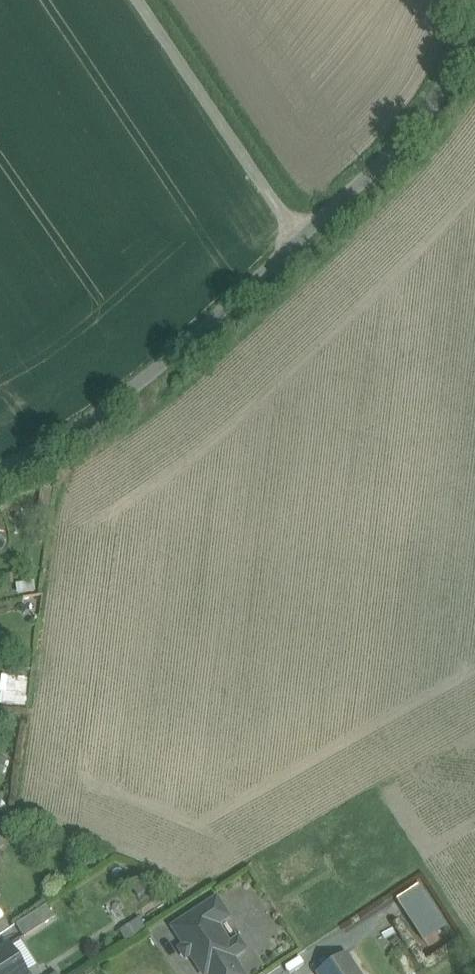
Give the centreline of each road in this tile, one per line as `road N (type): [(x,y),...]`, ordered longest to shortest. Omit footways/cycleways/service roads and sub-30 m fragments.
road 1 (unclassified): [(0,468),(157,371),(300,240)]
road 2 (unclassified): [(137,0),(300,240)]
road 3 (unclassified): [(300,240),(412,134),(474,36)]

